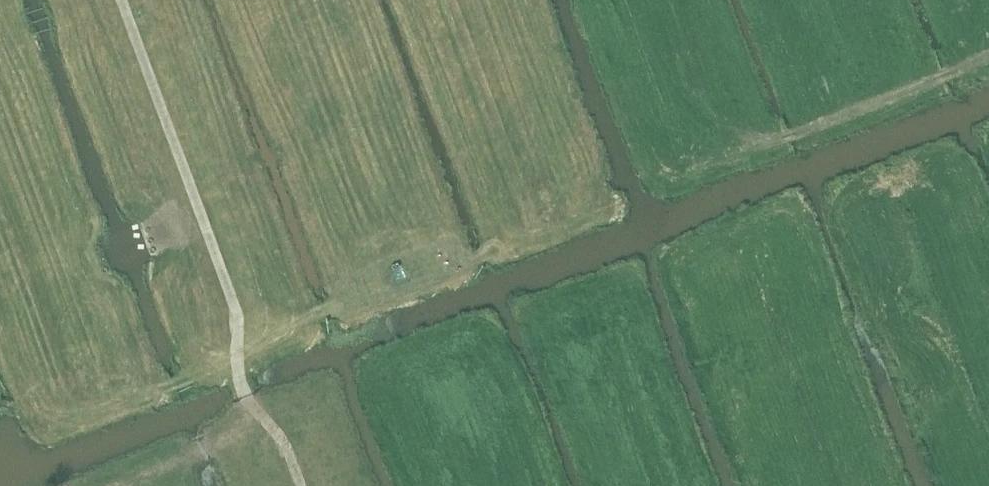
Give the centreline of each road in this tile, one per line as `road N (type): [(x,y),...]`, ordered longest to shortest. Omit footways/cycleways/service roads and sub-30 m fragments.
road 1 (track): [(301,485),(288,449),(242,389),(236,309),(121,0)]

